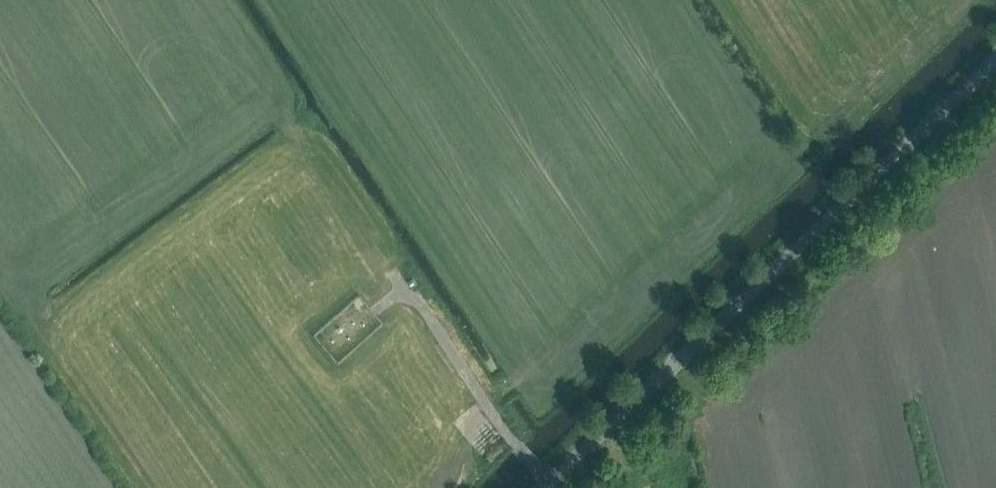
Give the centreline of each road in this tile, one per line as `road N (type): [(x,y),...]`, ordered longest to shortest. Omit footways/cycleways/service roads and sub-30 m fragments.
road 1 (unclassified): [(557,487),(995,69)]

